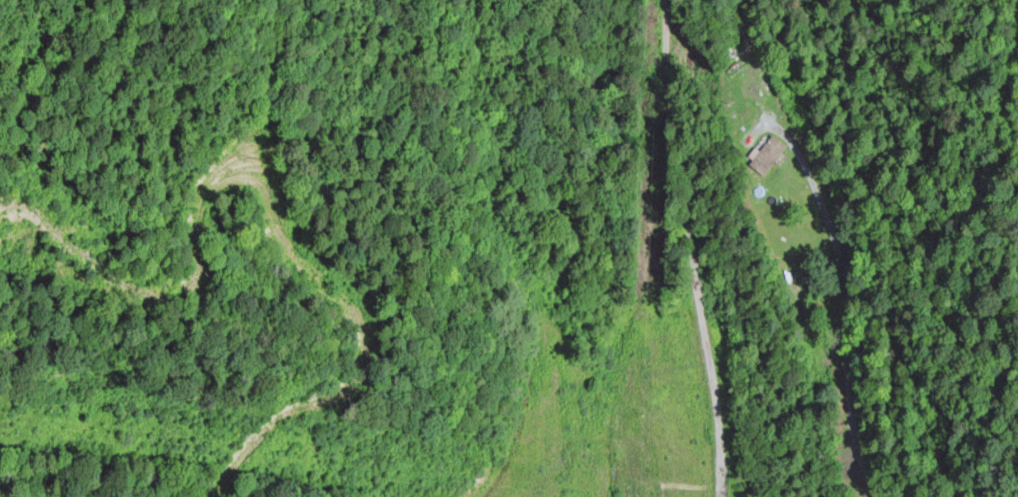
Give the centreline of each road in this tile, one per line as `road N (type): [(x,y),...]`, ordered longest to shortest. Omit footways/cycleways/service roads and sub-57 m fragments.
road 1 (residential): [(721,496),(666,51),(672,0)]

